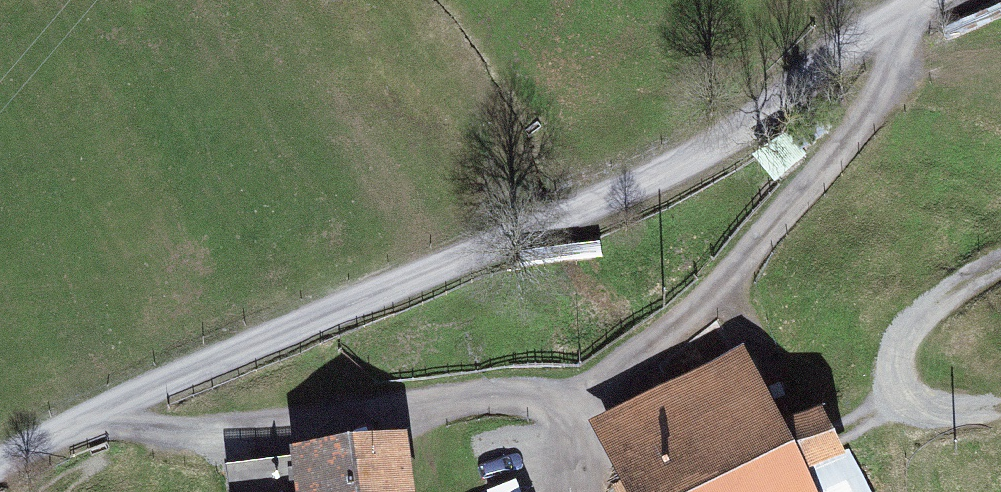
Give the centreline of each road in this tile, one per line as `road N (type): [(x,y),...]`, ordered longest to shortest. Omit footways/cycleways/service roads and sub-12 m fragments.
road 1 (track): [(52,413),(284,440),(616,393),(903,87),(926,3)]
road 2 (track): [(932,0),(669,139),(52,413),(0,445)]
road 3 (track): [(882,402),(930,315),(1000,273)]

